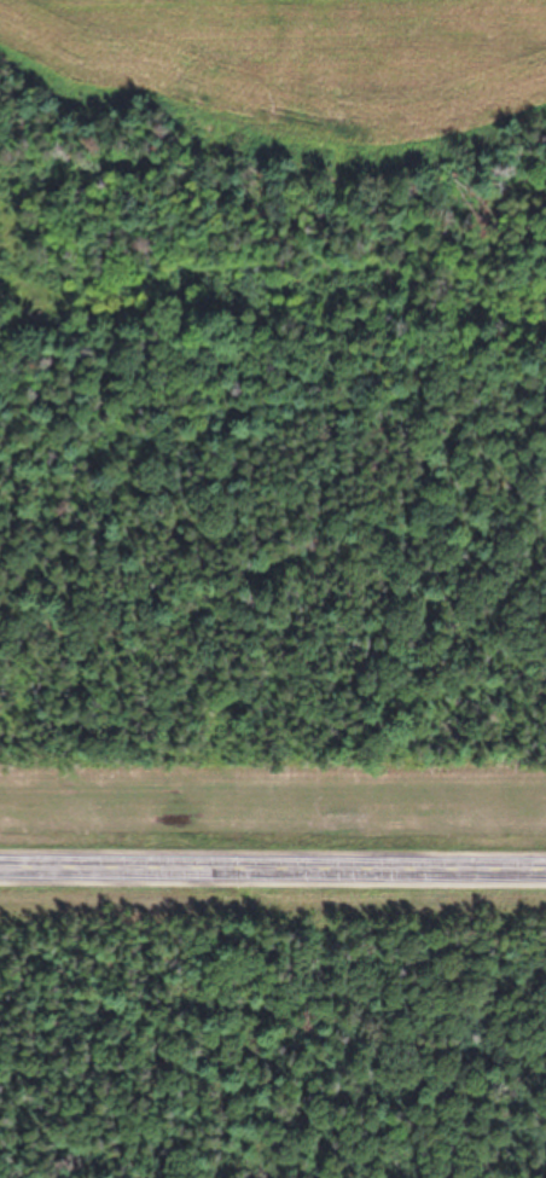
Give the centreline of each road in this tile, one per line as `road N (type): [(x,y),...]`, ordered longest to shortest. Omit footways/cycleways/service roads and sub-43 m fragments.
road 1 (primary): [(545,877),(0,875)]

